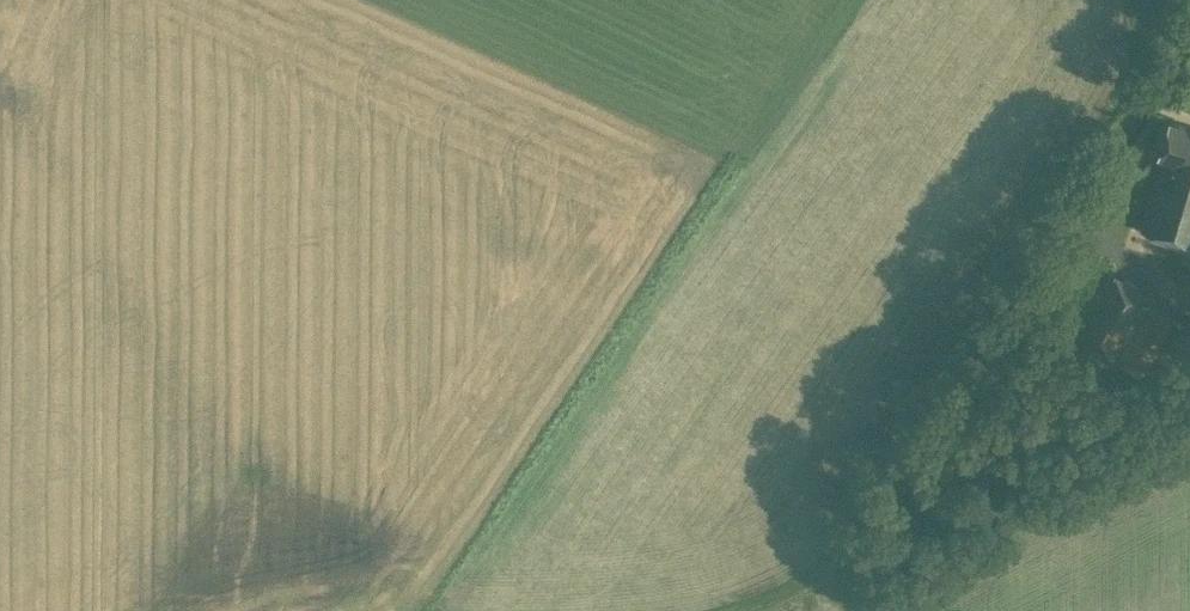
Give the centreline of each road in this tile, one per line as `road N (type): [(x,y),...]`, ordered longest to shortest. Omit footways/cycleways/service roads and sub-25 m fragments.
road 1 (track): [(705,610),(848,551),(871,527),(1189,29)]

